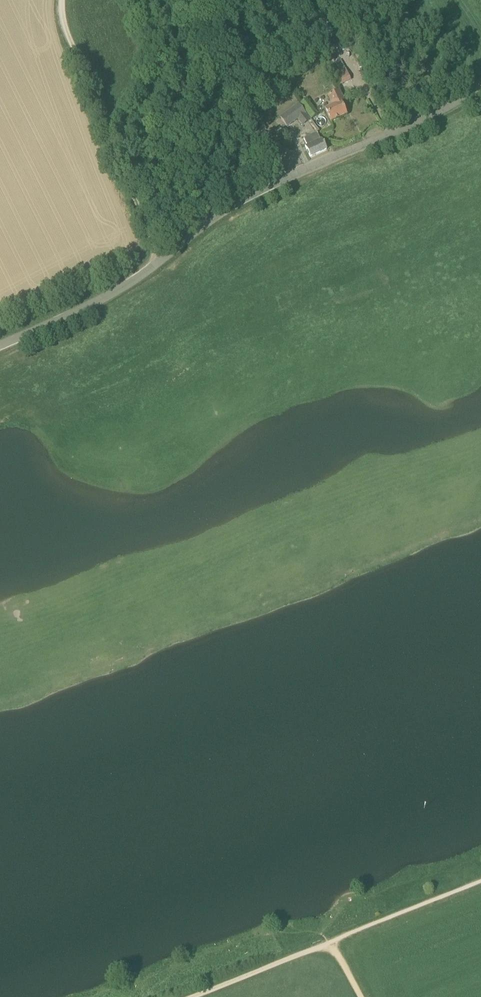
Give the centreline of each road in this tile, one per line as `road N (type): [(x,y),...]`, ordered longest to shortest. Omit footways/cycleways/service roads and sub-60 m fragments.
road 1 (unclassified): [(0,346),(135,280),(263,189),(480,86)]
road 2 (track): [(167,256),(65,30),(62,0)]
road 3 (track): [(480,881),(331,941)]
road 4 (track): [(331,941),(199,996)]

